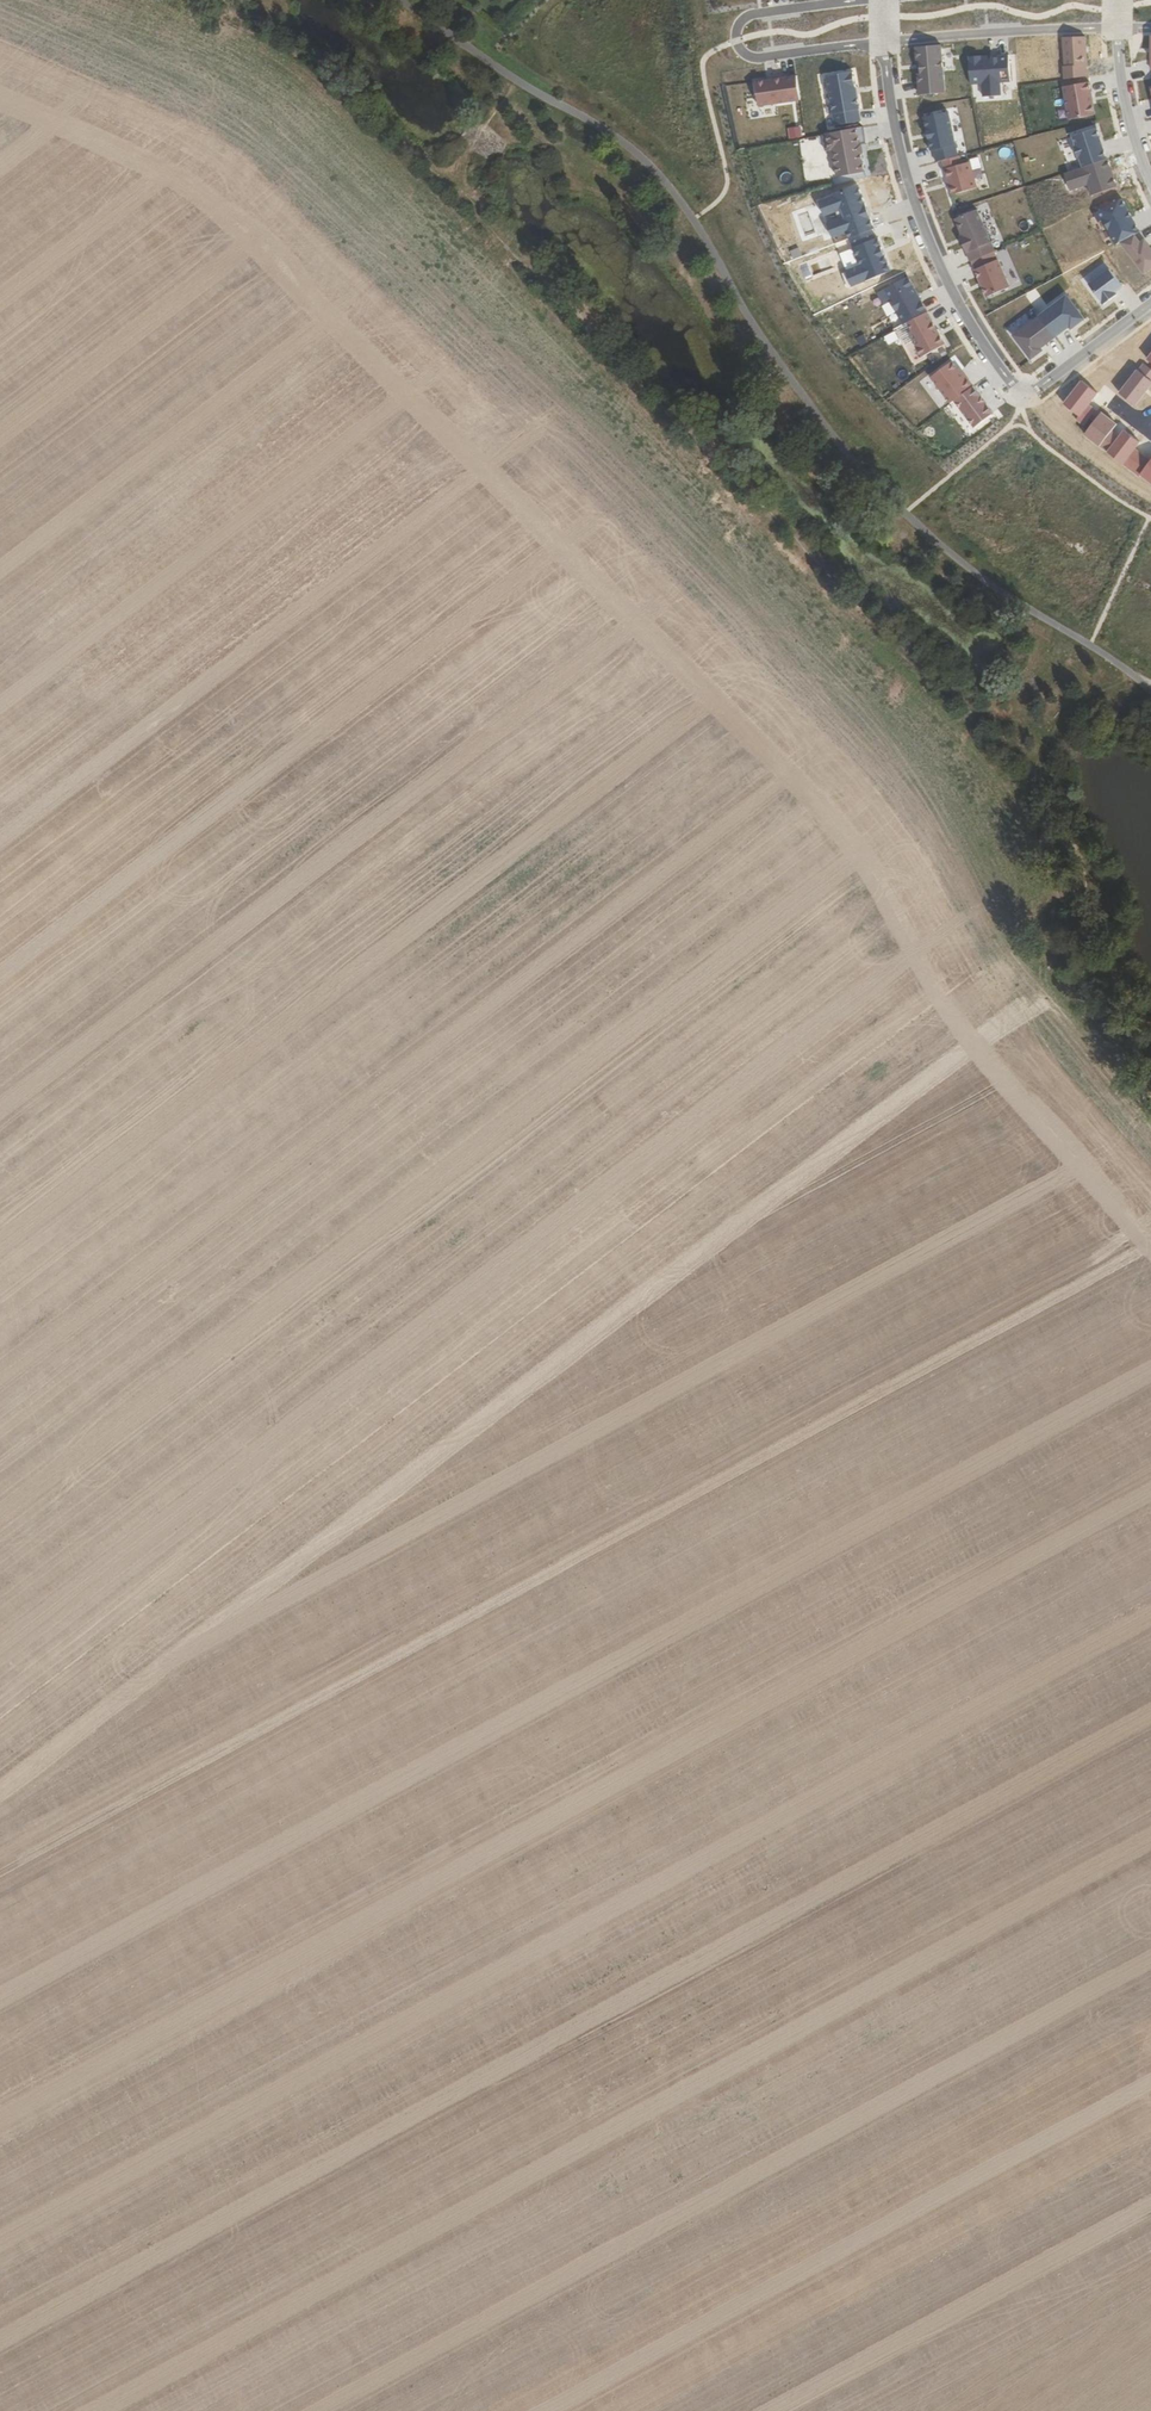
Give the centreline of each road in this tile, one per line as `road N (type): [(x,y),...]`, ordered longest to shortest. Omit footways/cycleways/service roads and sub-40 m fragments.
road 1 (residential): [(885,41),(923,226),(963,311),(1022,401),(1150,305)]
road 2 (residential): [(865,0),(754,14),(736,29),(736,40),(759,58),(885,41)]
road 3 (residential): [(885,41),(1118,25)]
road 4 (residential): [(1150,179),(1122,77),(1118,25)]

